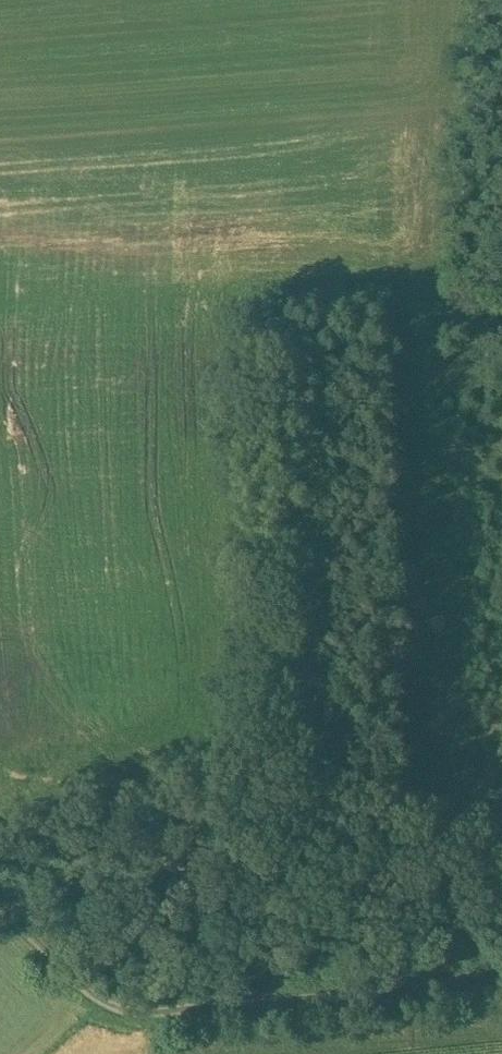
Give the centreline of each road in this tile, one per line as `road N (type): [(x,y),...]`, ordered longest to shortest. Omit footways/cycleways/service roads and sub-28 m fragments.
road 1 (track): [(501,974),(134,1012),(101,1001),(0,909)]

